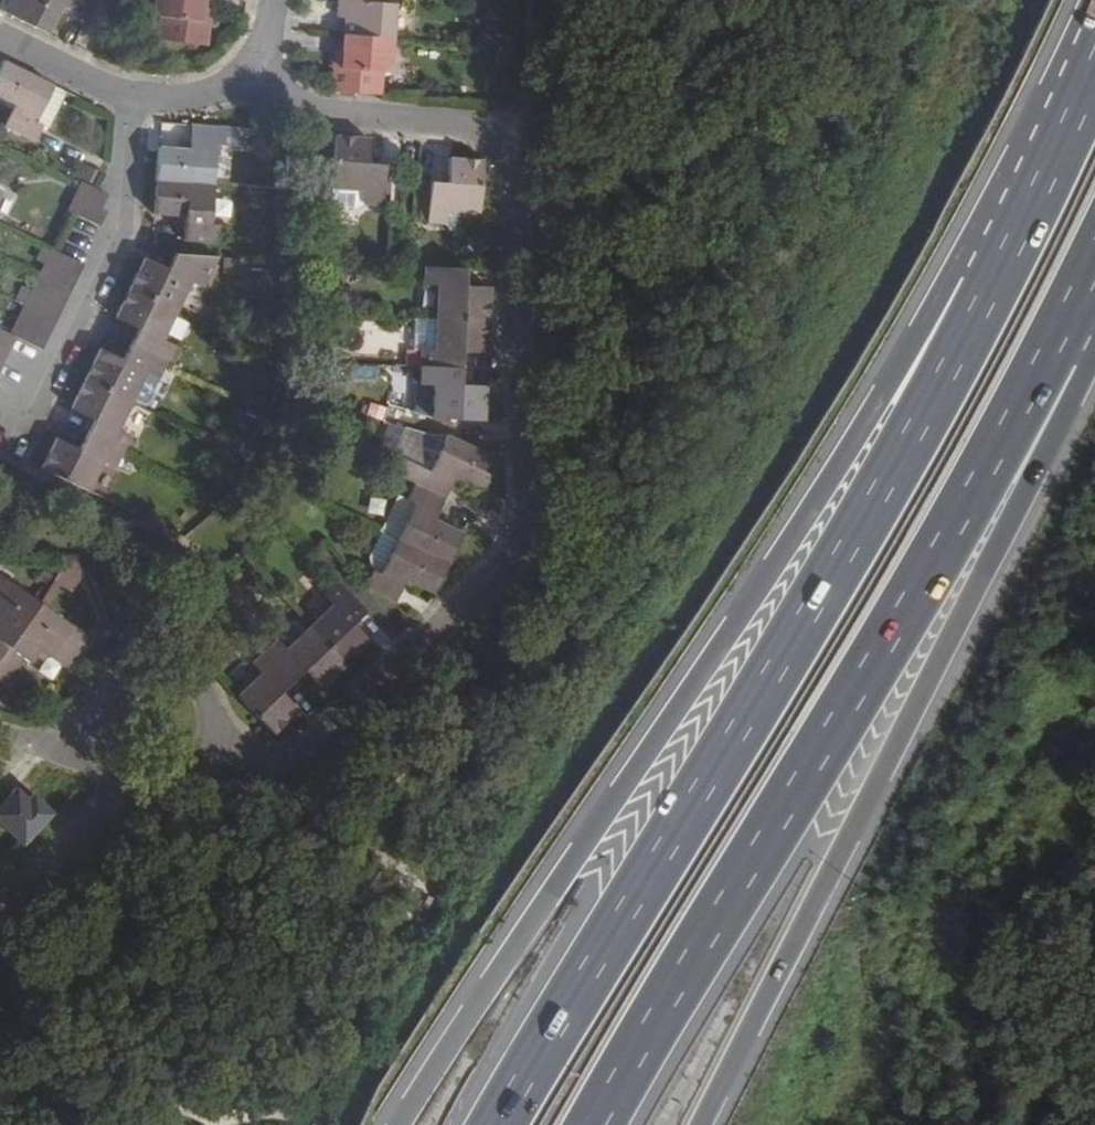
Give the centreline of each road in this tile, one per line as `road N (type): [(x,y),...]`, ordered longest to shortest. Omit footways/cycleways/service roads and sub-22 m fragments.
road 1 (trunk): [(1034,210),(971,238),(758,575),(475,961),(382,1124)]
road 2 (residential): [(251,69),(312,109),(457,122),(485,133),(512,169),(507,555),(492,582),(292,757),(209,745)]
road 3 (trunk): [(1034,210),(812,613),(507,1124)]
road 4 (trunk): [(586,1124),(1028,397),(1067,360)]
road 5 (trunk): [(705,1124),(1067,415),(1067,360)]
road 6 (residential): [(141,102),(134,233),(68,382),(43,407)]
road 7 (residential): [(209,745),(209,703),(181,671),(161,664),(120,670),(92,701),(88,722)]
road 8 (unclassified): [(122,780),(0,914)]
road 9 (residential): [(0,34),(141,102)]
road 10 (trunk): [(1094,76),(1034,210)]
road 11 (residential): [(141,102),(202,102),(251,69)]

